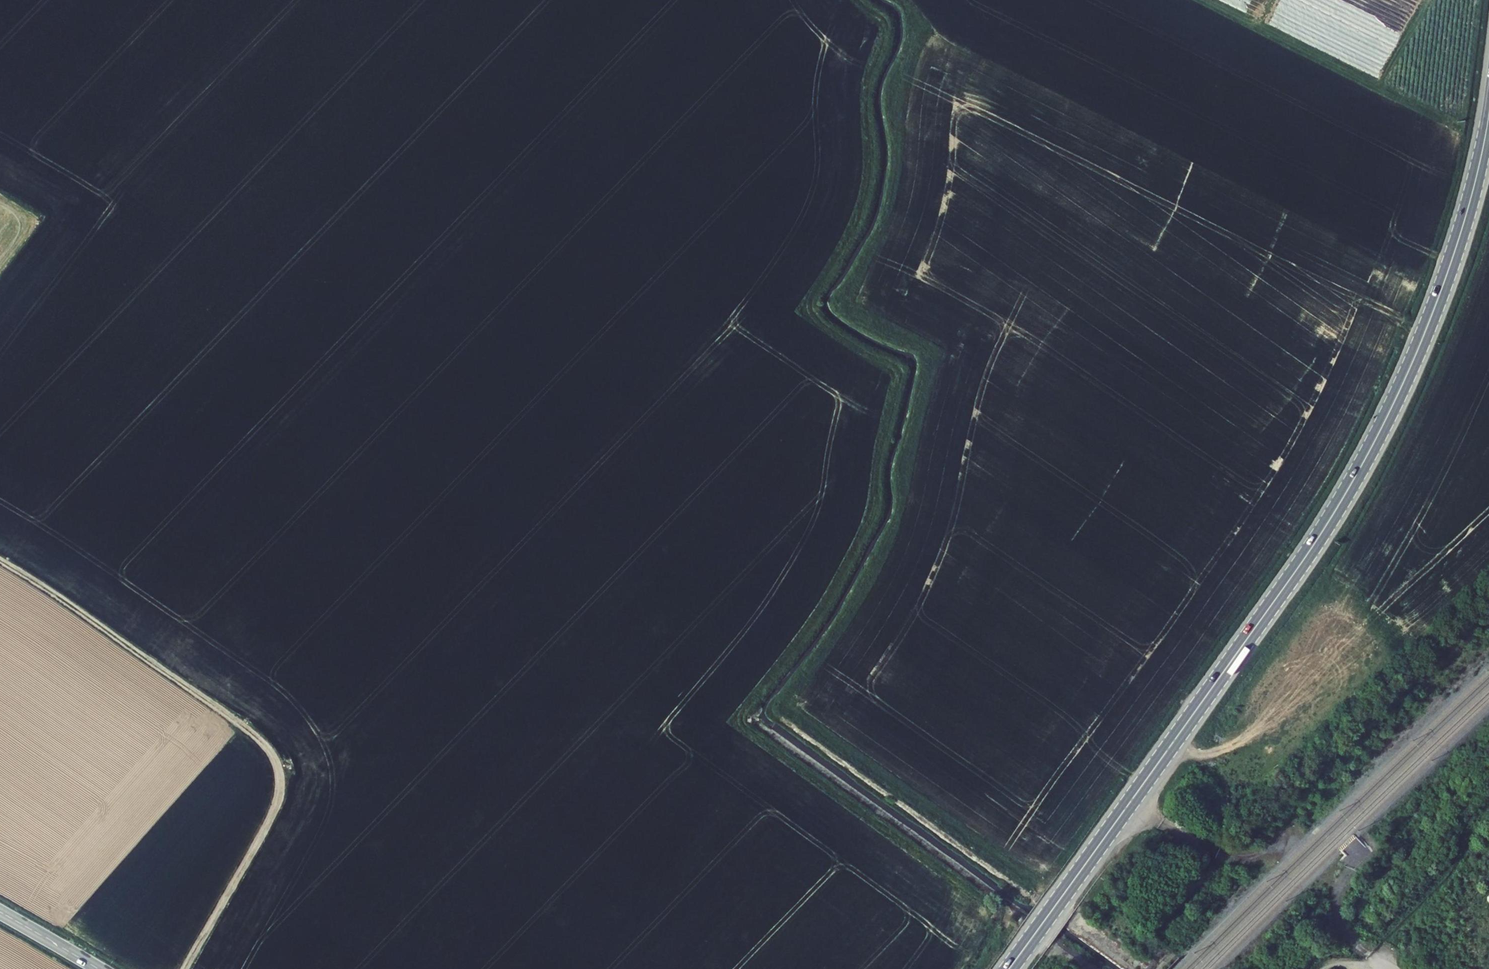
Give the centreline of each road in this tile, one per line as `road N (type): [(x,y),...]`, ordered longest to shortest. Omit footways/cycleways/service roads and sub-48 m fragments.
road 1 (primary): [(1010,968),(1360,470),(1439,297),(1488,114)]
road 2 (residential): [(185,968),(272,815),(280,786),(274,760),(239,724),(0,561)]

